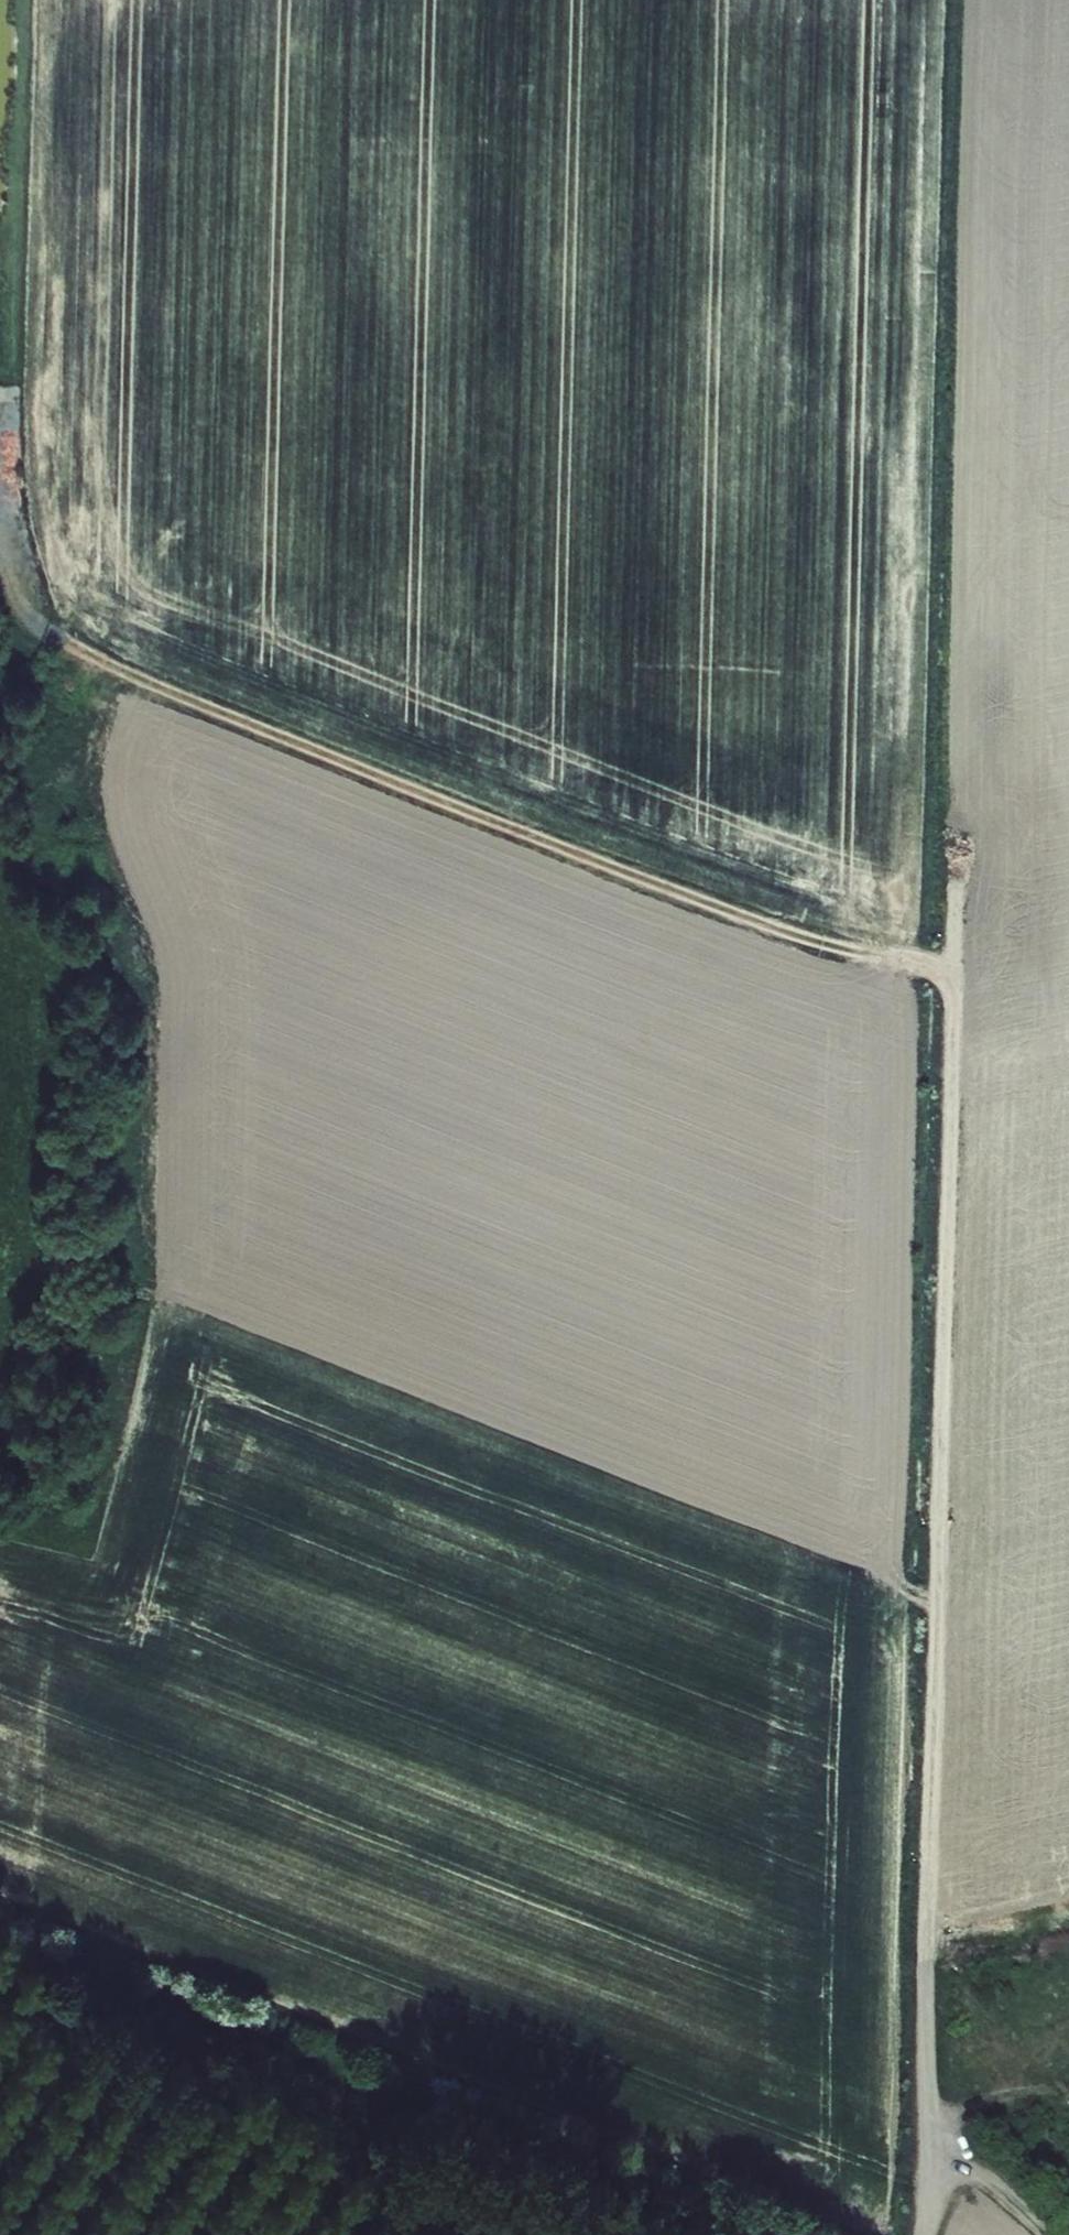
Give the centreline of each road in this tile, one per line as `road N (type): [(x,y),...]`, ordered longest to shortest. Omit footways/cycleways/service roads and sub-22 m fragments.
road 1 (track): [(925,2234),(932,2192),(927,1605),(954,993),(937,968),(866,951),(102,660),(9,599),(0,576)]

